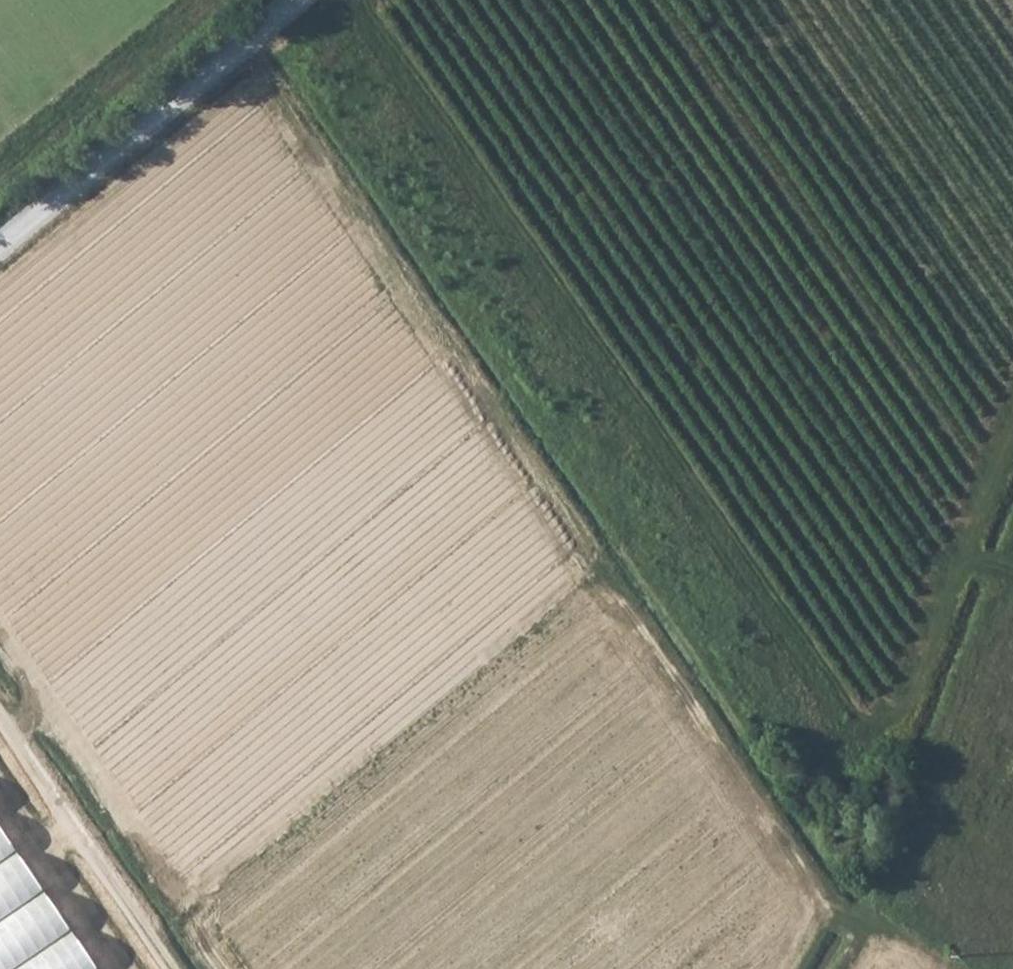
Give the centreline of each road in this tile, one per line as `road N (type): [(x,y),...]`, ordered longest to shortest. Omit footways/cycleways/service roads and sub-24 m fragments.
road 1 (track): [(298,0),(0,250)]
road 2 (track): [(168,968),(0,720)]

